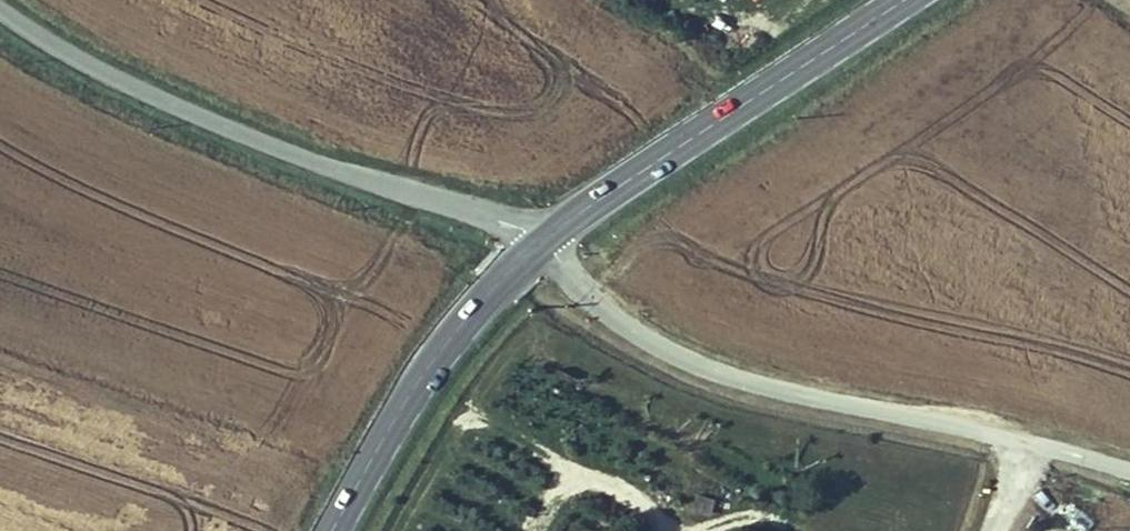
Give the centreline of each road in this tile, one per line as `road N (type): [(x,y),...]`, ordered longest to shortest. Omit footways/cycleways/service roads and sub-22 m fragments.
road 1 (unclassified): [(1129,471),(1027,440),(824,400),(669,353),(616,322),(544,238)]
road 2 (unclassified): [(0,4),(114,75),(261,142),(544,238)]
road 3 (primary): [(544,238),(897,0)]
road 4 (primary): [(332,530),(459,323),(544,238)]

